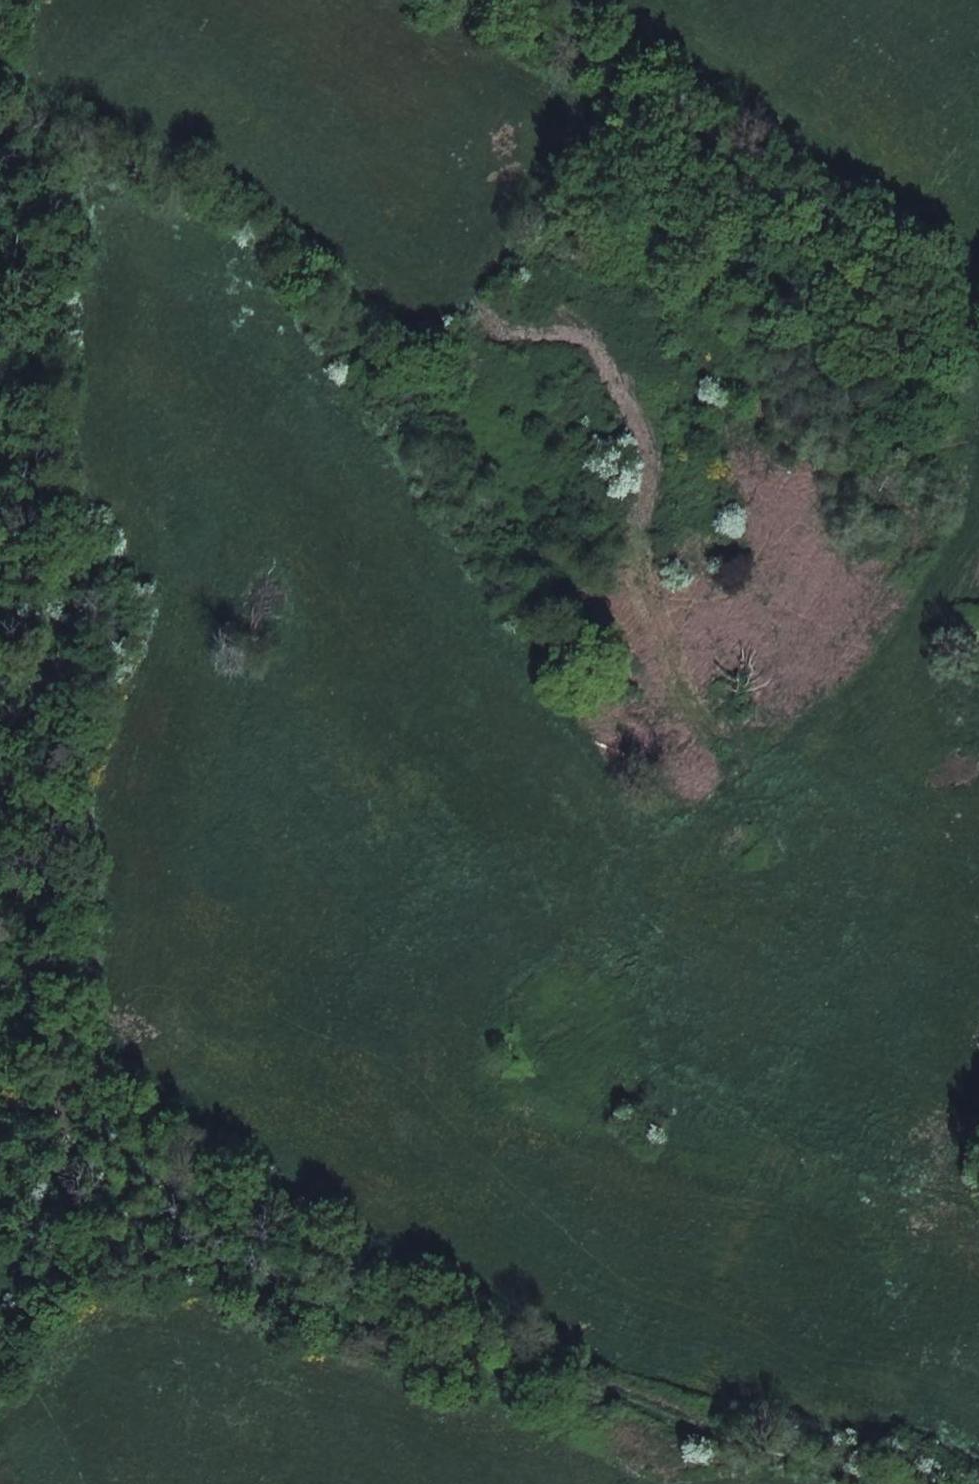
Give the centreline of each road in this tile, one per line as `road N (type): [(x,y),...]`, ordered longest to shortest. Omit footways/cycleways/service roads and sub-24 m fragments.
road 1 (track): [(0,1005),(35,1251)]

